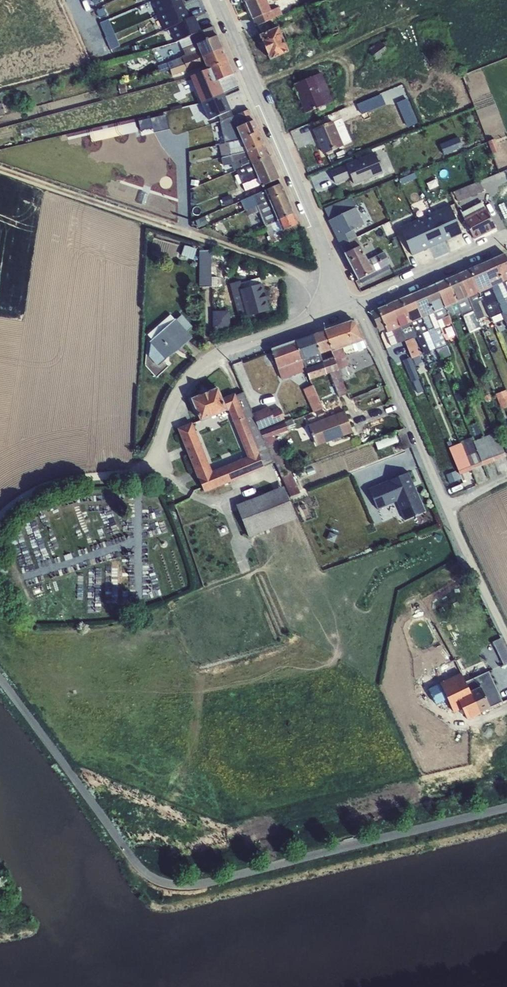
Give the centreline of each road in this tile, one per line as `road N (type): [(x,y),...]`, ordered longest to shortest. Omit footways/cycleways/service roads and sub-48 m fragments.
road 1 (track): [(0,169),(311,277),(354,305)]
road 2 (residential): [(506,636),(354,305)]
road 3 (residential): [(354,305),(220,0)]
road 4 (unclassified): [(354,305),(204,362),(172,406),(149,463),(117,476)]
road 5 (unclassified): [(354,305),(506,238)]
road 6 (track): [(117,476),(49,486),(0,517)]

